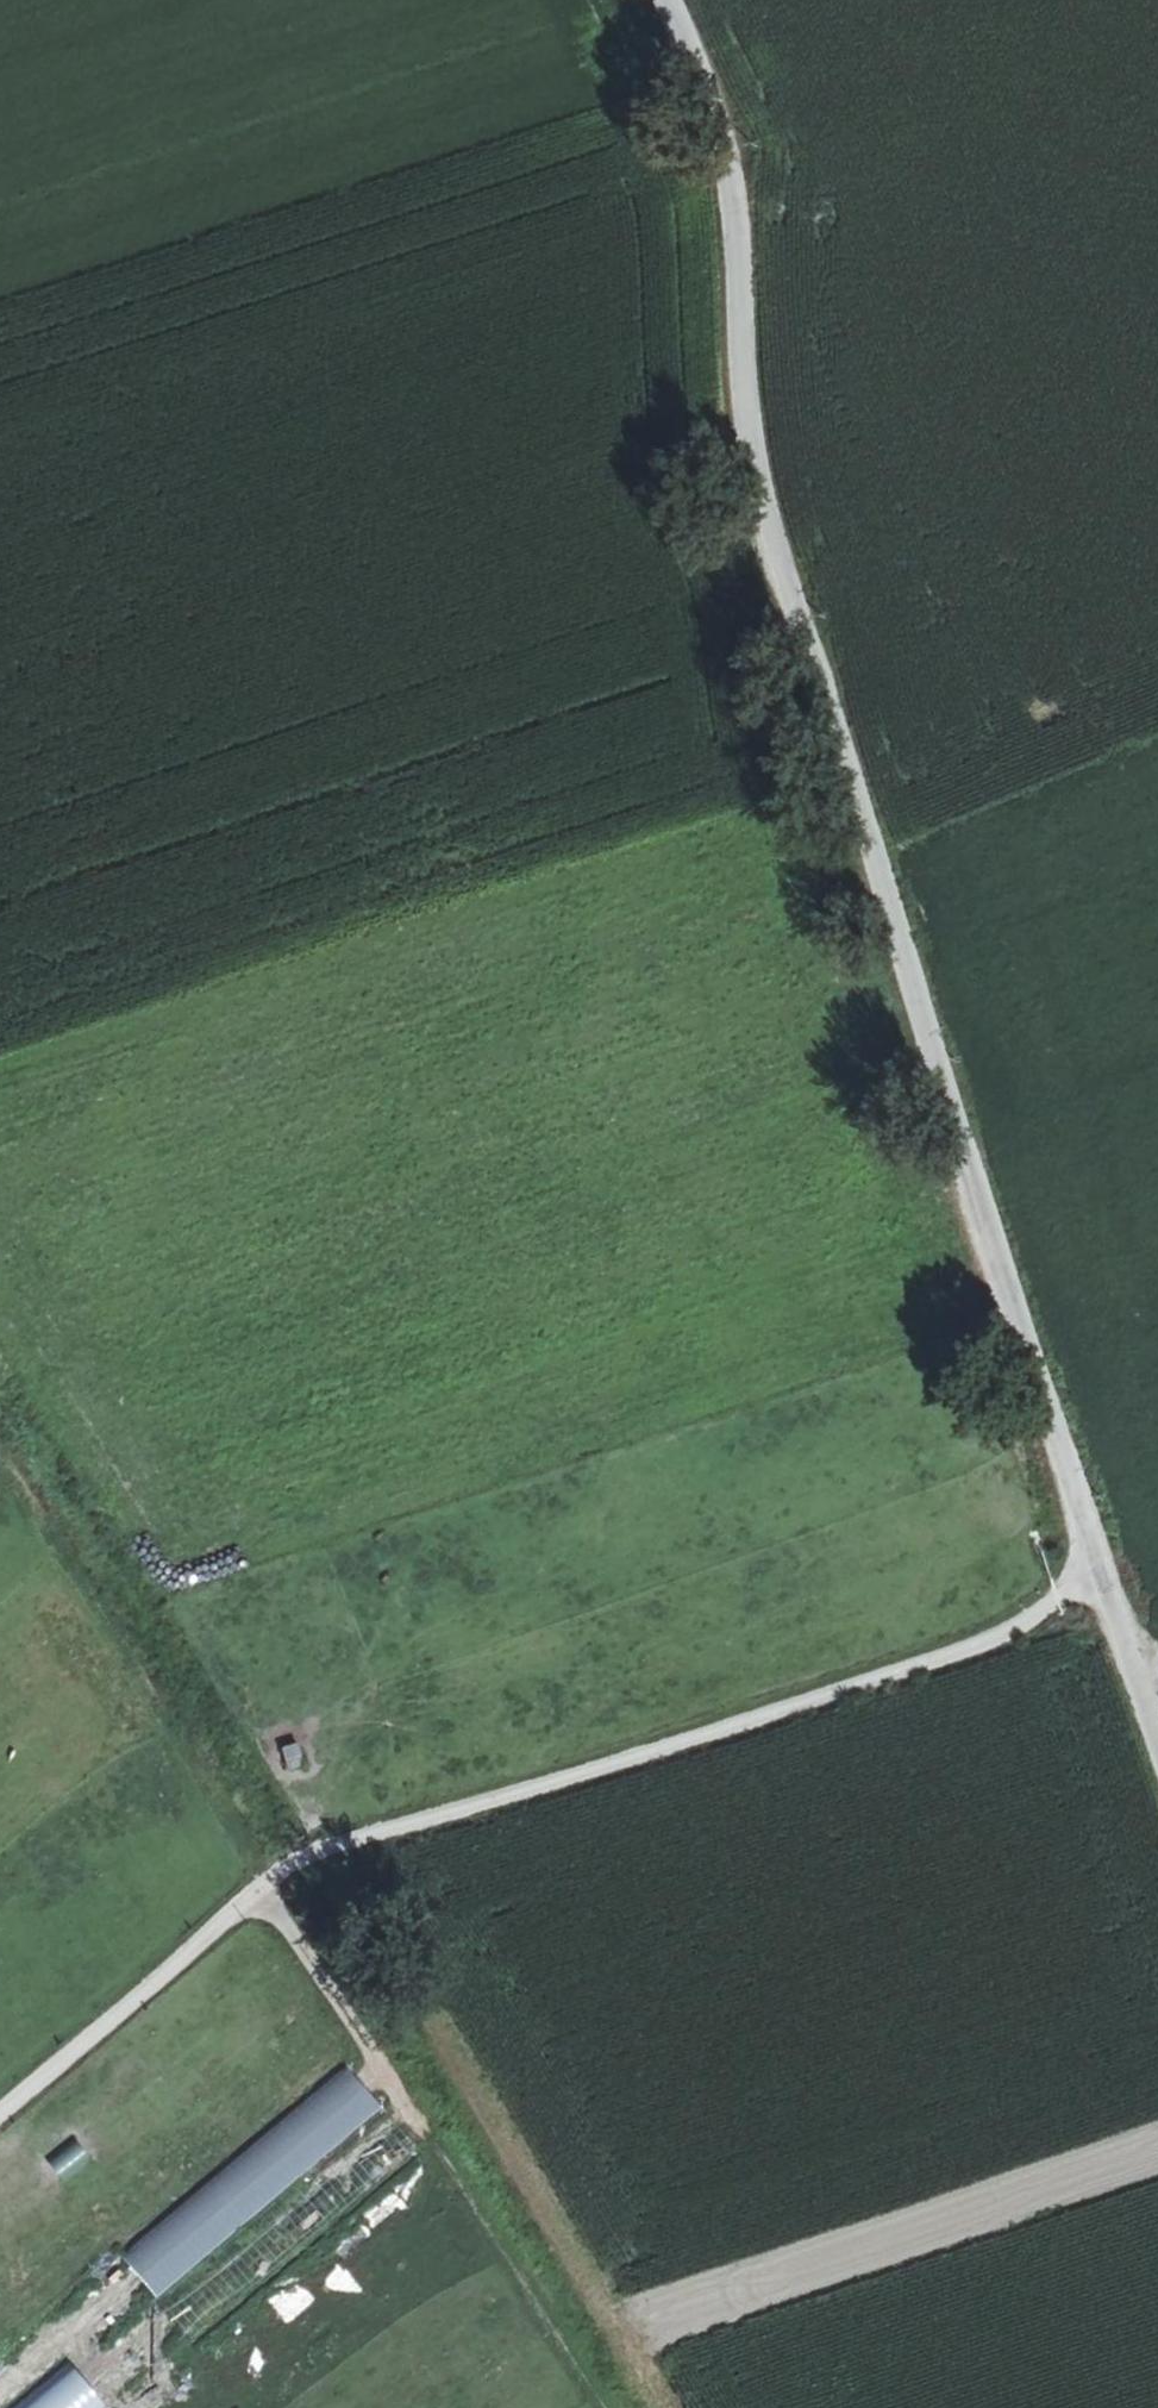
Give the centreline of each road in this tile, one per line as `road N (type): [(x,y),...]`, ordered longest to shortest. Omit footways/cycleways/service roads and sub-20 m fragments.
road 1 (unclassified): [(1089,1550),(889,888),(761,506),(701,75),(667,0)]
road 2 (unclassified): [(1089,1550),(1028,1610),(917,1665),(341,1843),(235,1901),(0,2106)]
road 3 (unclassified): [(1157,1746),(1089,1550)]

